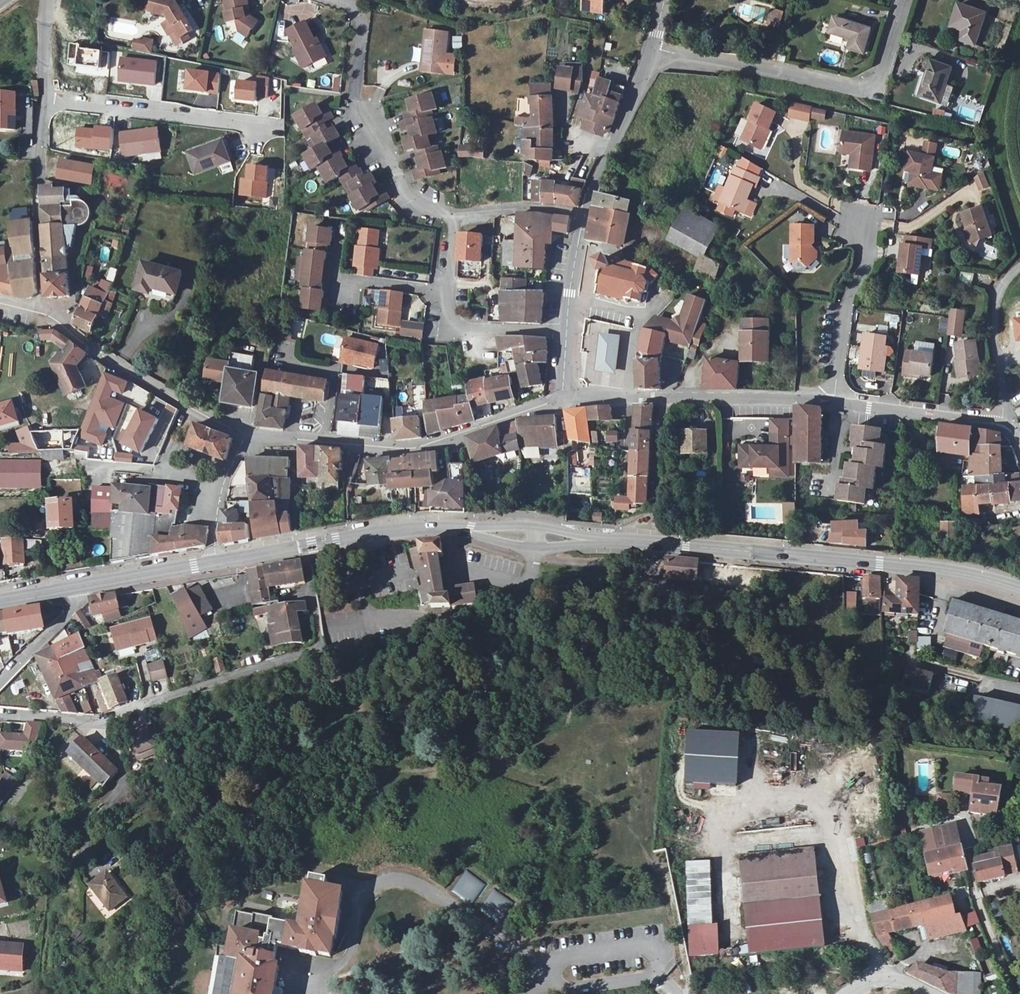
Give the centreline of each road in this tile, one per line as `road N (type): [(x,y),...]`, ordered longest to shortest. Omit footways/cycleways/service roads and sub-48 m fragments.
road 1 (residential): [(0,716),(104,720),(321,652),(305,547)]
road 2 (secondary): [(1019,587),(922,565),(608,542)]
road 3 (residential): [(902,0),(876,91),(651,51)]
road 4 (residential): [(249,434),(428,445),(562,399)]
road 5 (residential): [(453,214),(428,207),(382,156),(356,94),(356,14),(332,0)]
road 6 (residential): [(50,316),(110,363),(249,434)]
road 7 (residential): [(564,331),(449,326),(453,214)]
road 8 (residential): [(46,101),(267,130)]
road 9 (residential): [(50,316),(38,175),(46,101)]
road 10 (residential): [(631,398),(832,404)]
road 11 (residential): [(584,218),(651,51)]
road 12 (residential): [(1004,427),(993,301),(1000,274),(1019,259)]
road 13 (residential): [(832,404),(847,293),(870,232)]
road 14 (residential): [(832,404),(1004,427)]
road 15 (secondary): [(469,530),(399,530),(305,547)]
road 16 (secondary): [(469,530),(533,551),(608,542)]
road 17 (secondary): [(608,542),(536,525),(469,530)]
road 18 (secondary): [(216,562),(80,586)]
road 19 (residential): [(216,562),(223,487),(249,434)]
road 20 (residential): [(584,218),(453,214)]
road 21 (residential): [(80,586),(57,625),(0,681)]

